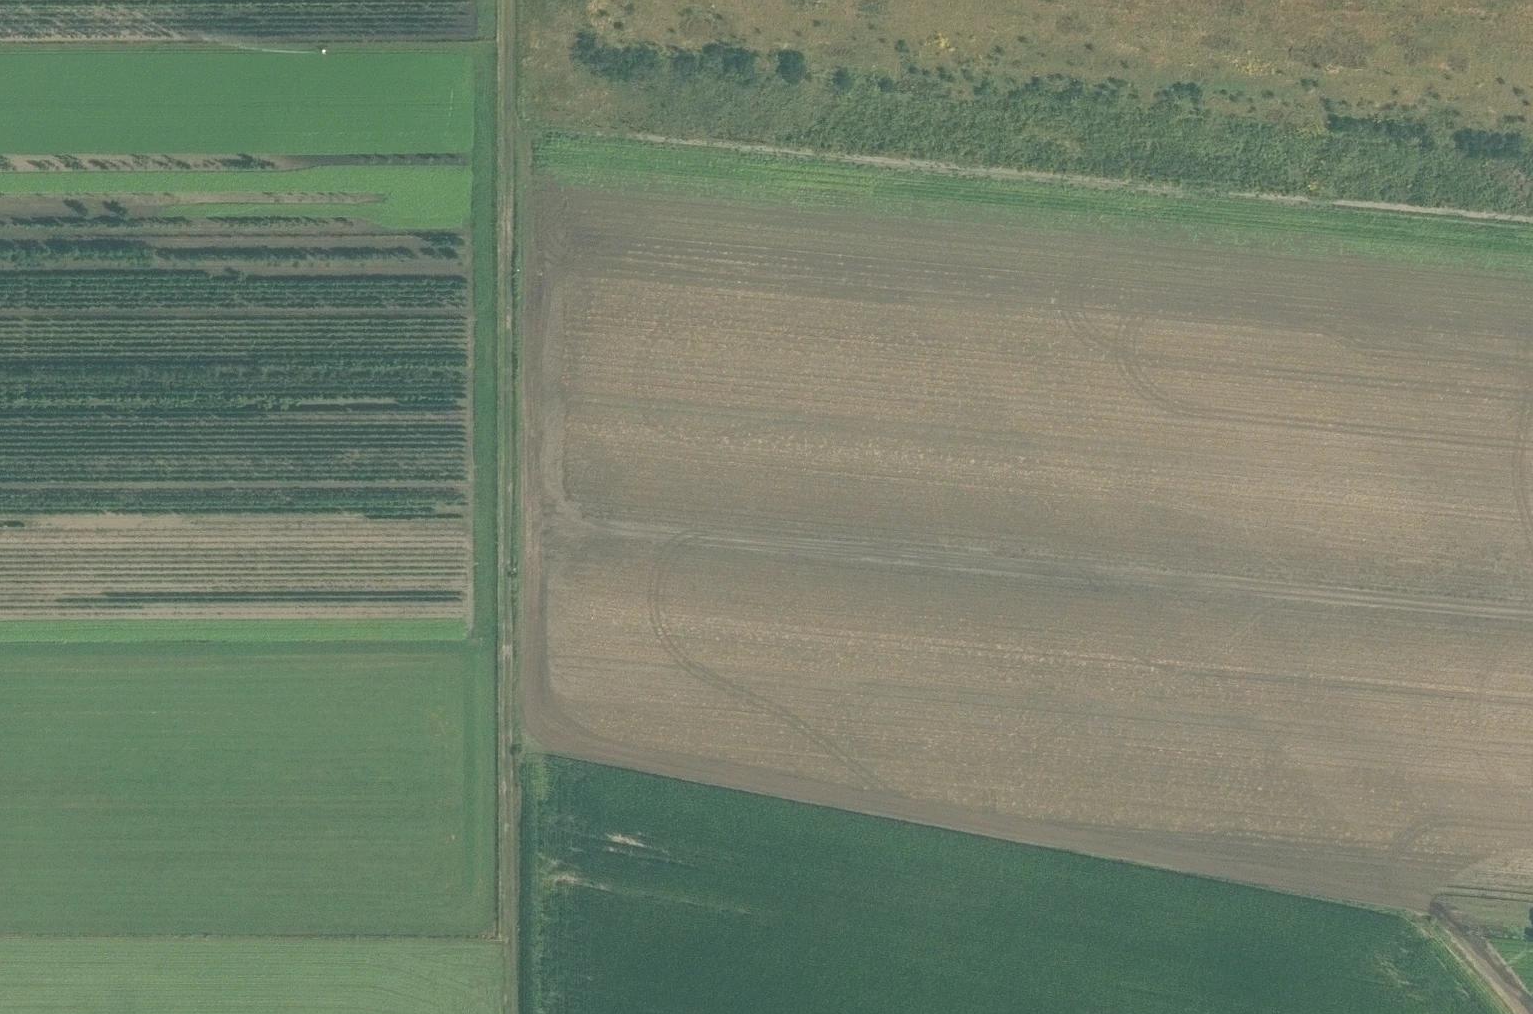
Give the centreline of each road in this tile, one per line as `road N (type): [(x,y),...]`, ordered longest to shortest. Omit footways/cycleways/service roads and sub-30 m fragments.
road 1 (track): [(509,0),(514,1013)]

